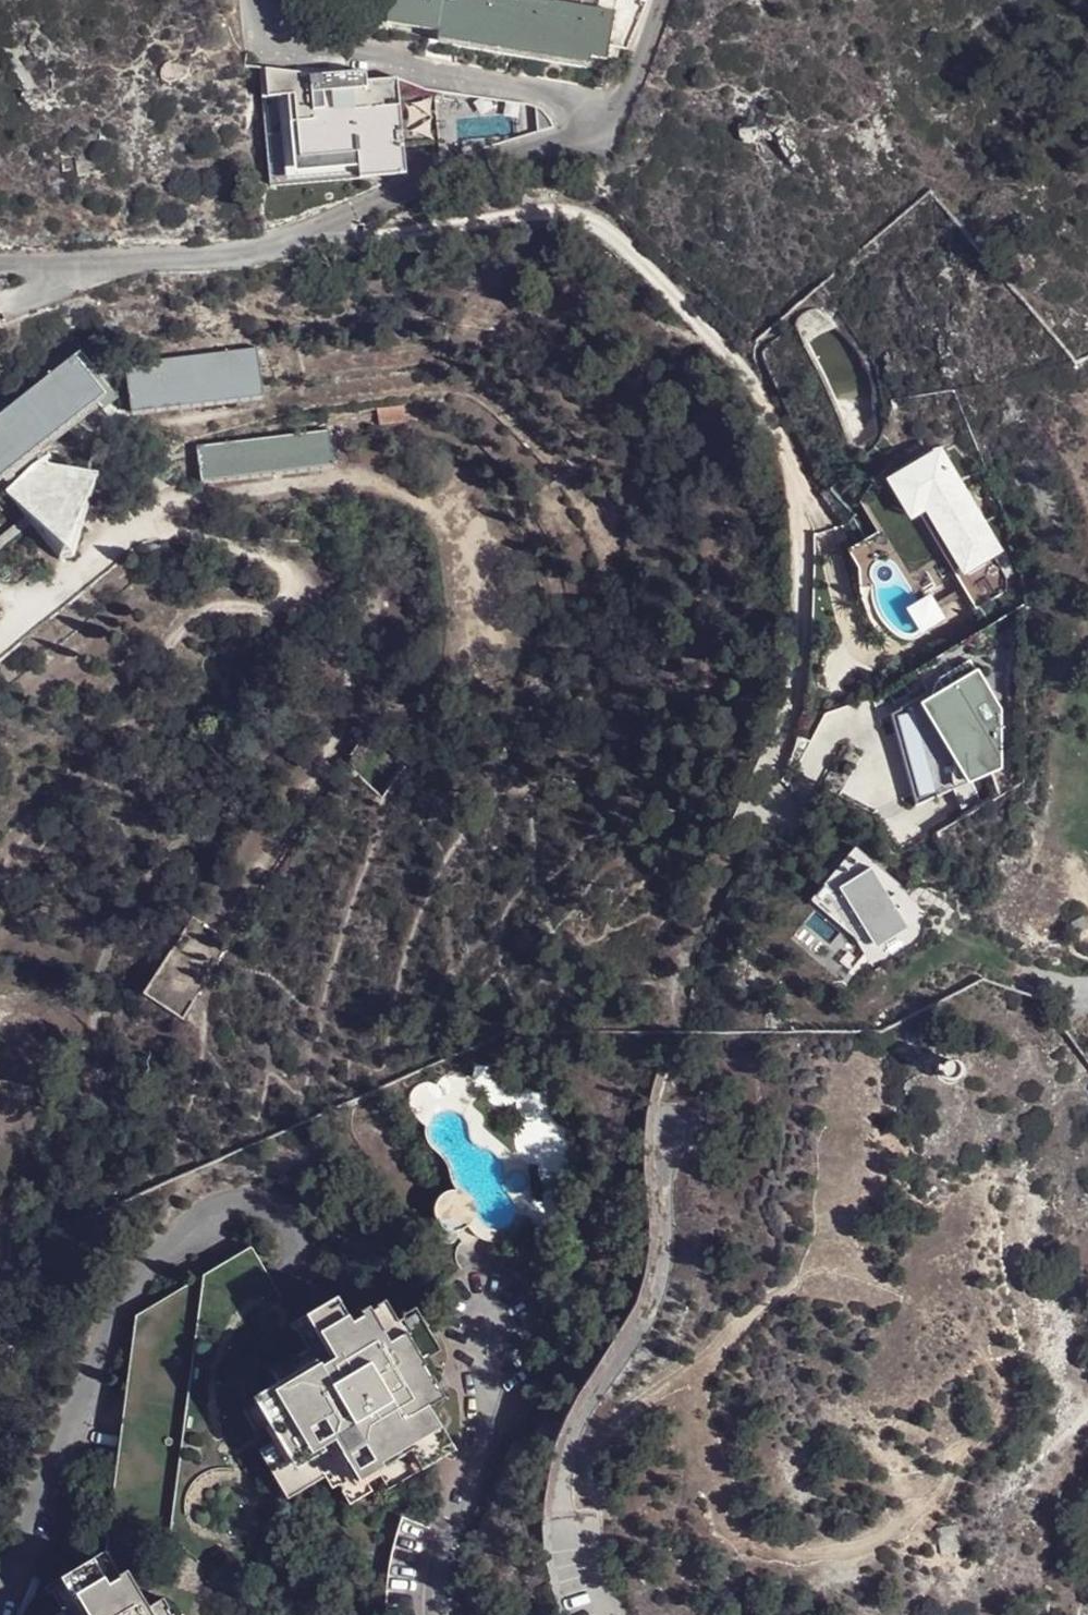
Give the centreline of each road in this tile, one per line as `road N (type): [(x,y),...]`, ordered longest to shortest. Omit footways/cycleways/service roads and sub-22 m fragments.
road 1 (residential): [(2,1614),(124,1301),(182,1232),(217,1208),(246,1202),(278,1204),(296,1225),(299,1258),(284,1277)]
road 2 (residential): [(594,1614),(564,1517),(566,1459),(587,1404),(647,1315),(664,1252),(671,1109)]
road 3 (residential): [(436,1614),(444,1544),(462,1525),(489,1437),(487,1321)]

